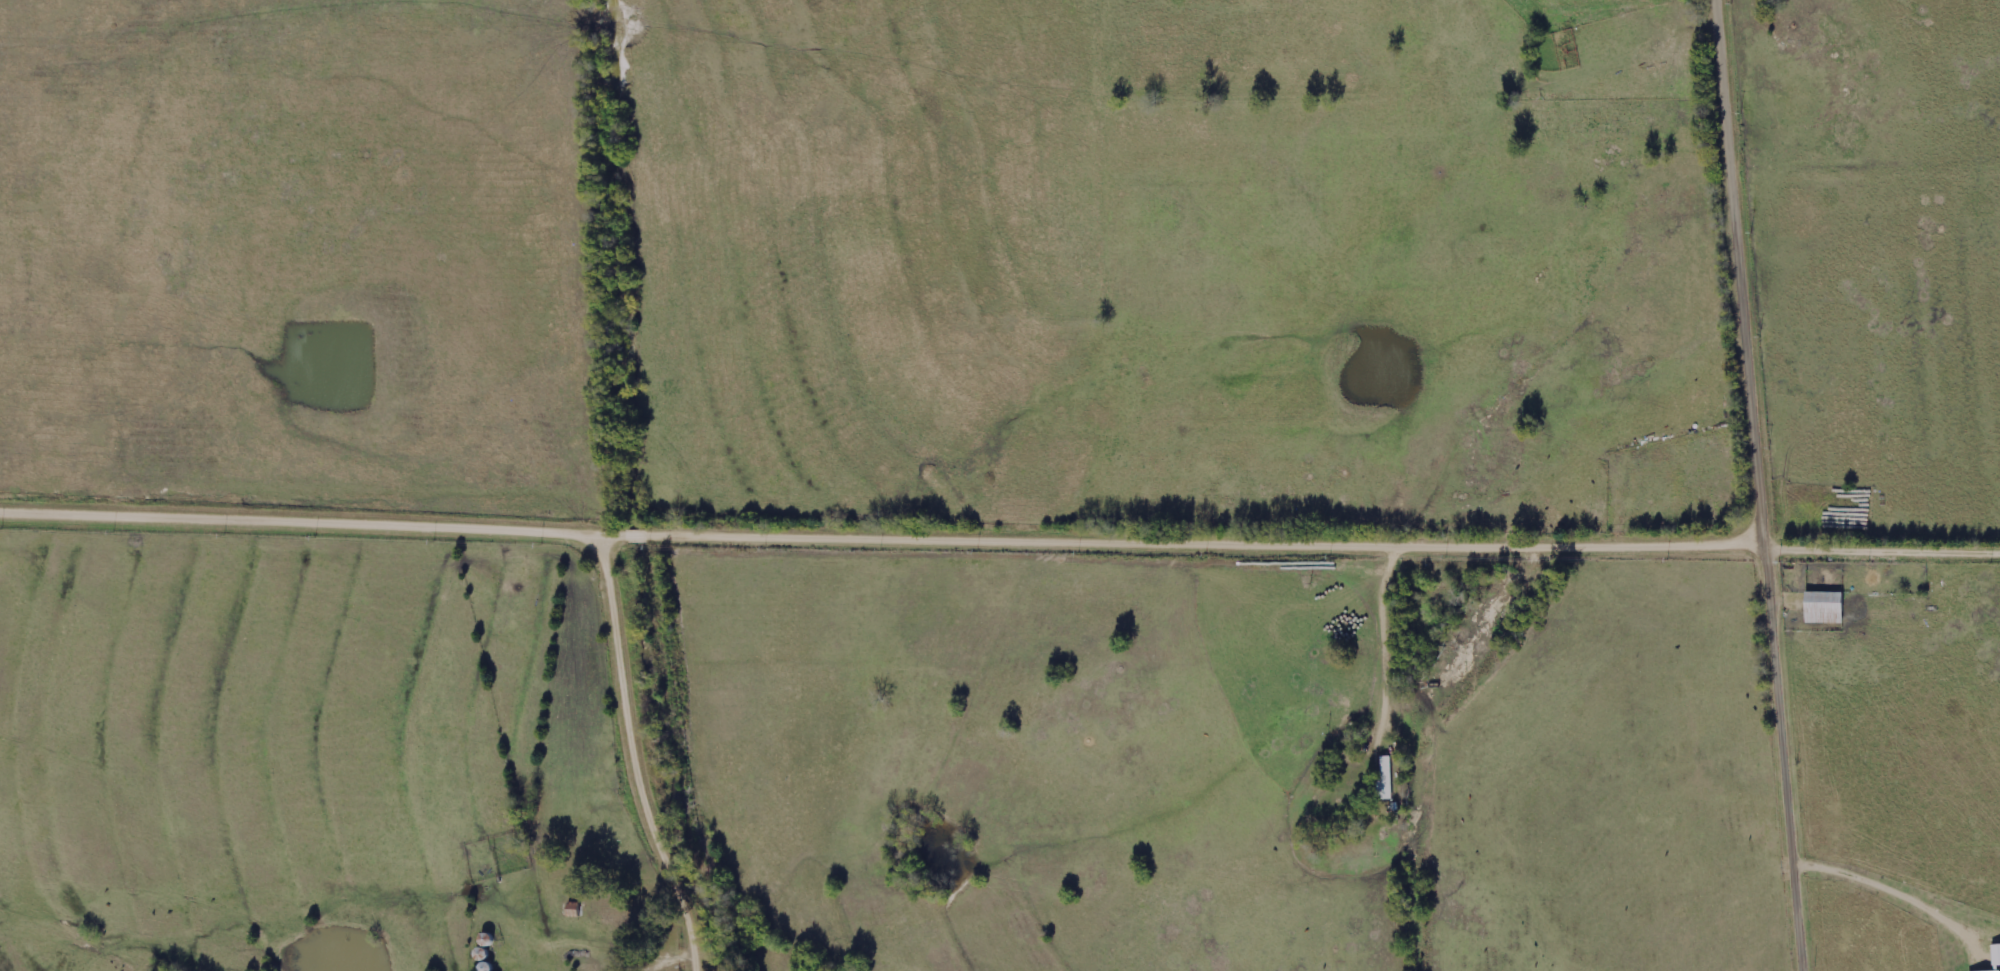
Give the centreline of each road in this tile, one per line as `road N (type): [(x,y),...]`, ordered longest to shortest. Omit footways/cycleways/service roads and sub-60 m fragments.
road 1 (residential): [(1770,543),(610,535),(0,509)]
road 2 (residential): [(1808,970),(1720,0)]
road 3 (residential): [(703,970),(698,934),(644,779),(610,535)]
road 4 (residential): [(1770,543),(1999,550)]

